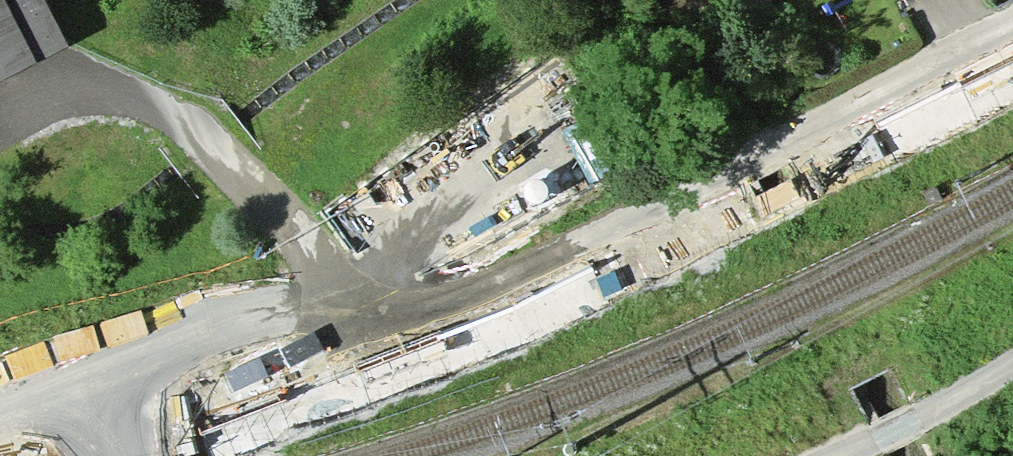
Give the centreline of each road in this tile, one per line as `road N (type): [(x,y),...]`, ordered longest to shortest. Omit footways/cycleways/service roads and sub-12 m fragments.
road 1 (residential): [(1012,28),(744,166),(360,337)]
road 2 (track): [(21,455),(136,433),(360,337)]
road 3 (track): [(831,455),(963,398),(1012,365)]

